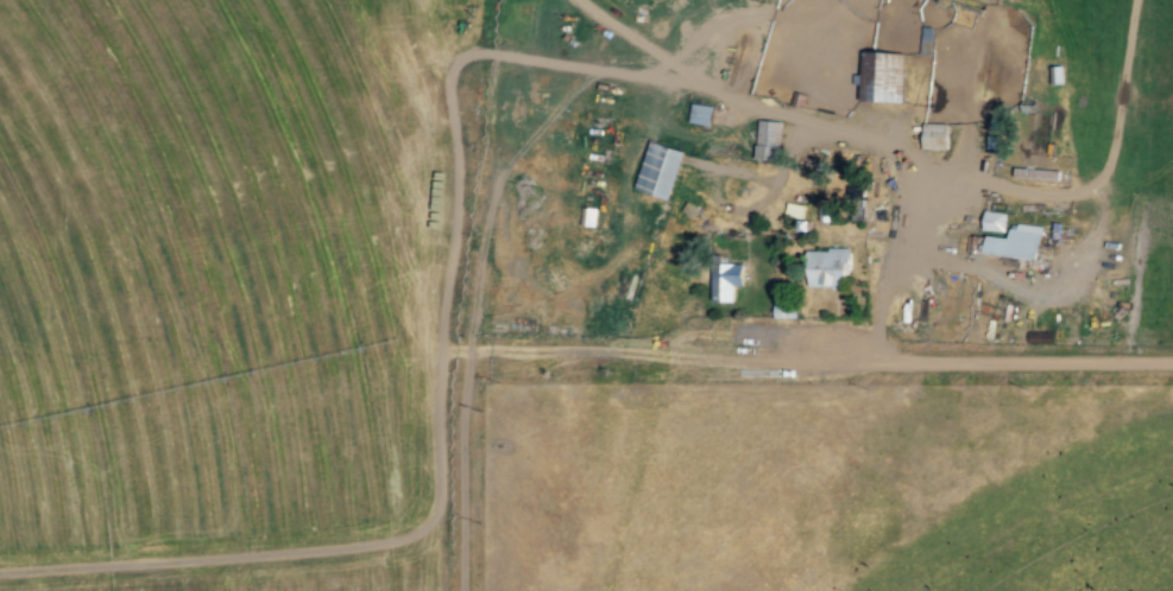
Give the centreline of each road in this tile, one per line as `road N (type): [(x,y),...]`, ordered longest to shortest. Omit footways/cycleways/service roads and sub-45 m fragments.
road 1 (track): [(828,0),(801,15),(749,21),(686,58),(604,64),(503,51),(479,57),(468,83),(473,223),(461,349),(511,344)]
road 2 (track): [(1172,360),(511,344)]
road 3 (track): [(603,0),(764,102),(904,148),(932,172),(935,222),(897,296),(891,357)]
road 4 (track): [(904,148),(1038,192),(1086,193),(1122,176),(1153,0)]
road 5 (track): [(461,349),(461,590)]

